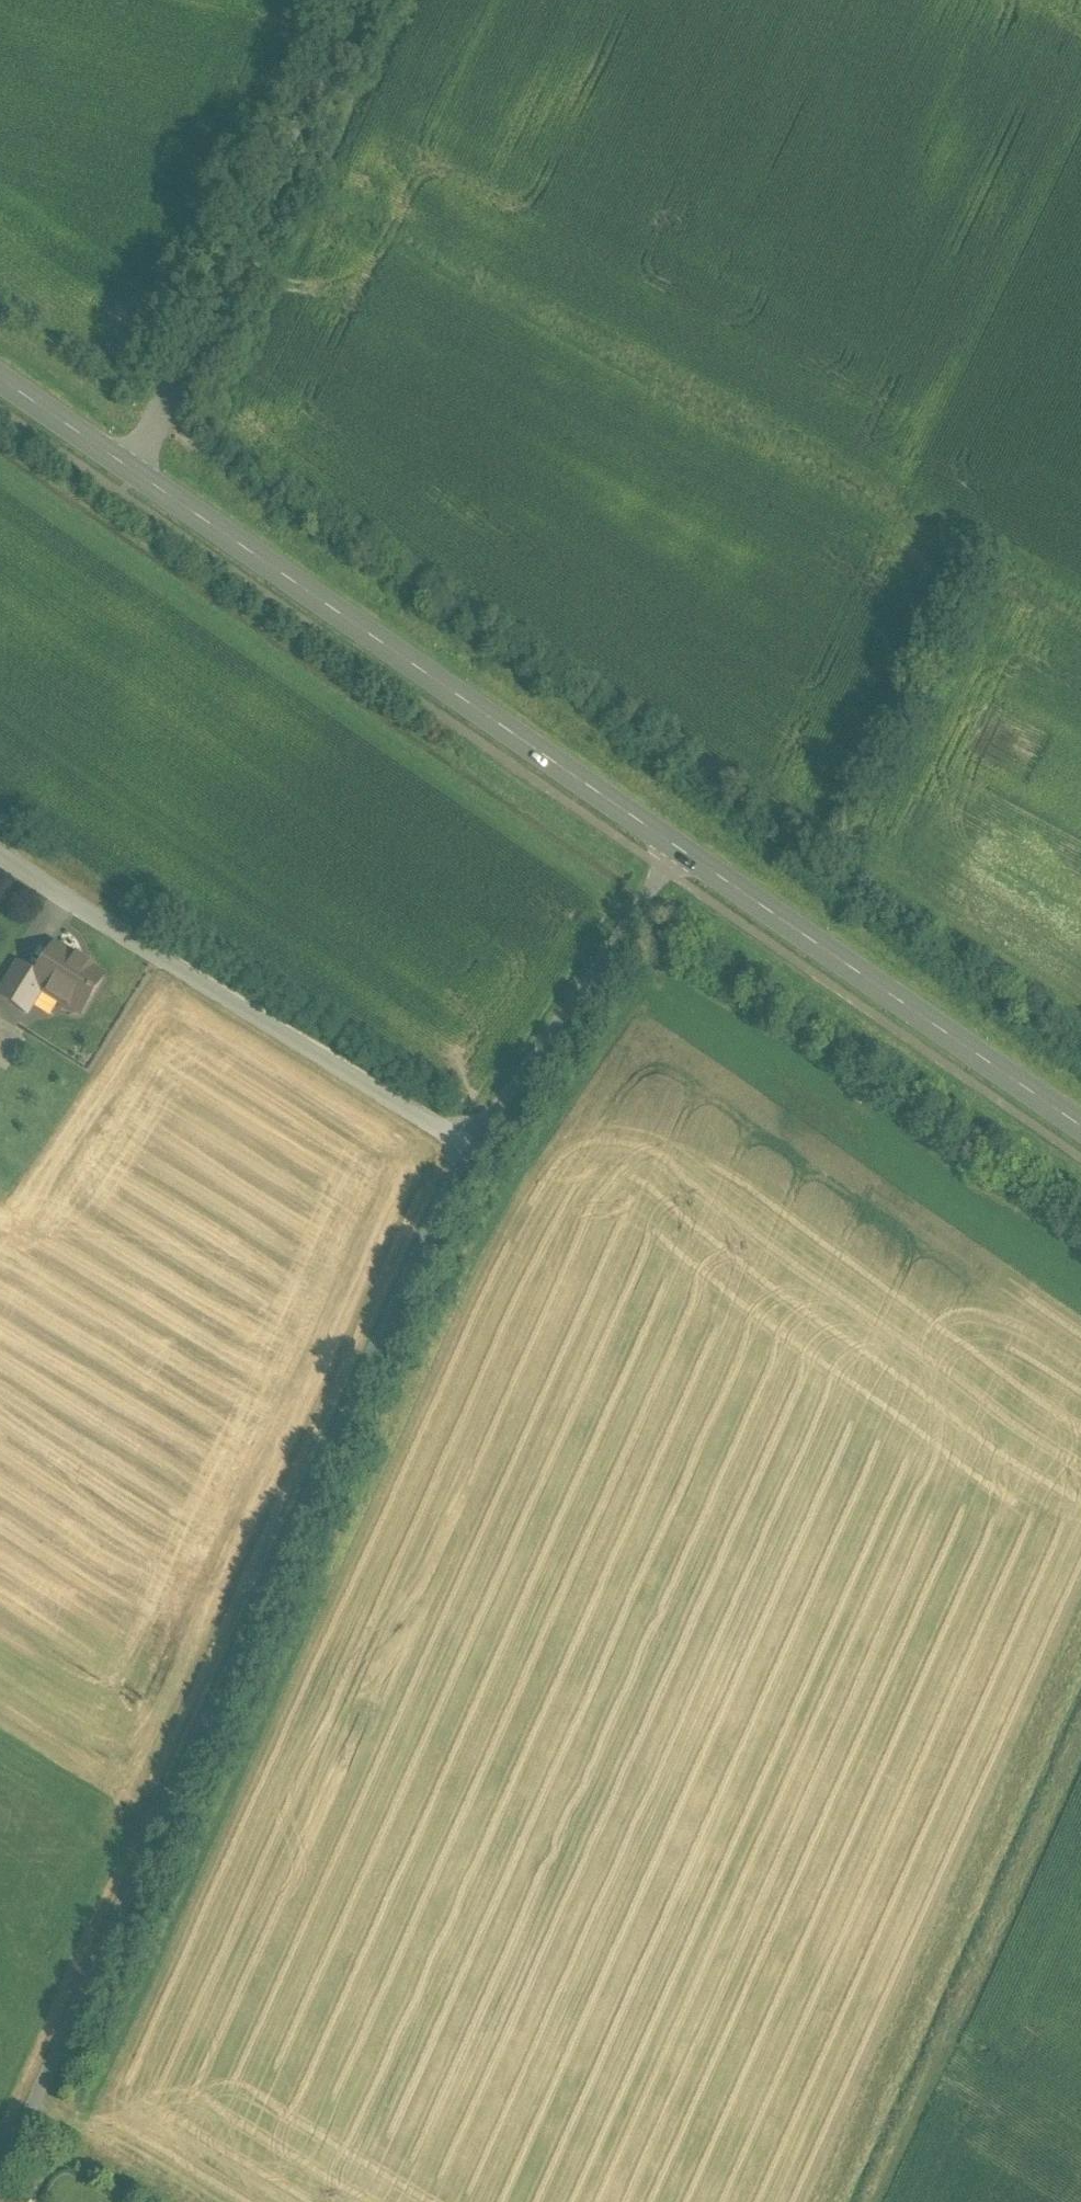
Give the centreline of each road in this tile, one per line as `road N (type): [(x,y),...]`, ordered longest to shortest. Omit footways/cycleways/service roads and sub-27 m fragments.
road 1 (unclassified): [(0,2178),(469,1150)]
road 2 (tertiary): [(681,850),(129,469)]
road 3 (unclassified): [(0,858),(469,1150)]
road 4 (unclassified): [(361,0),(129,469)]
road 5 (tertiary): [(1080,1126),(681,850)]
road 6 (unclassified): [(469,1150),(681,850)]
road 7 (tertiary): [(129,469),(0,380)]

